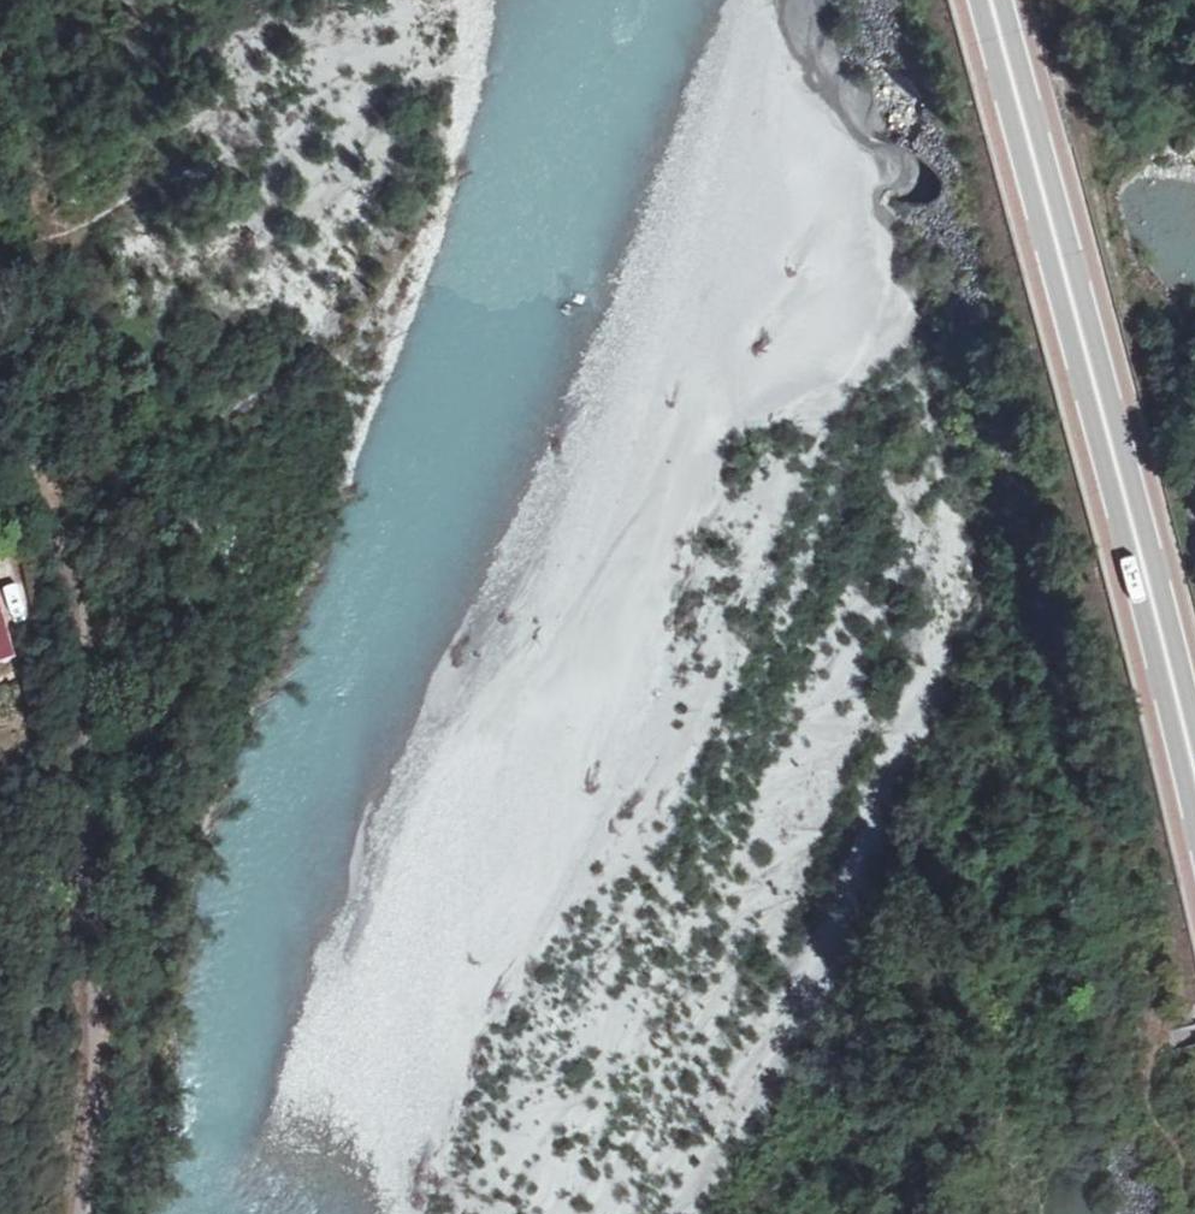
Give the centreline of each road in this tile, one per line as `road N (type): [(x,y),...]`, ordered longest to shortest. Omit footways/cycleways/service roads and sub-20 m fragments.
road 1 (track): [(0,394),(44,474),(80,610),(100,1005),(99,1089),(81,1213)]
road 2 (trunk): [(996,0),(1194,758)]

